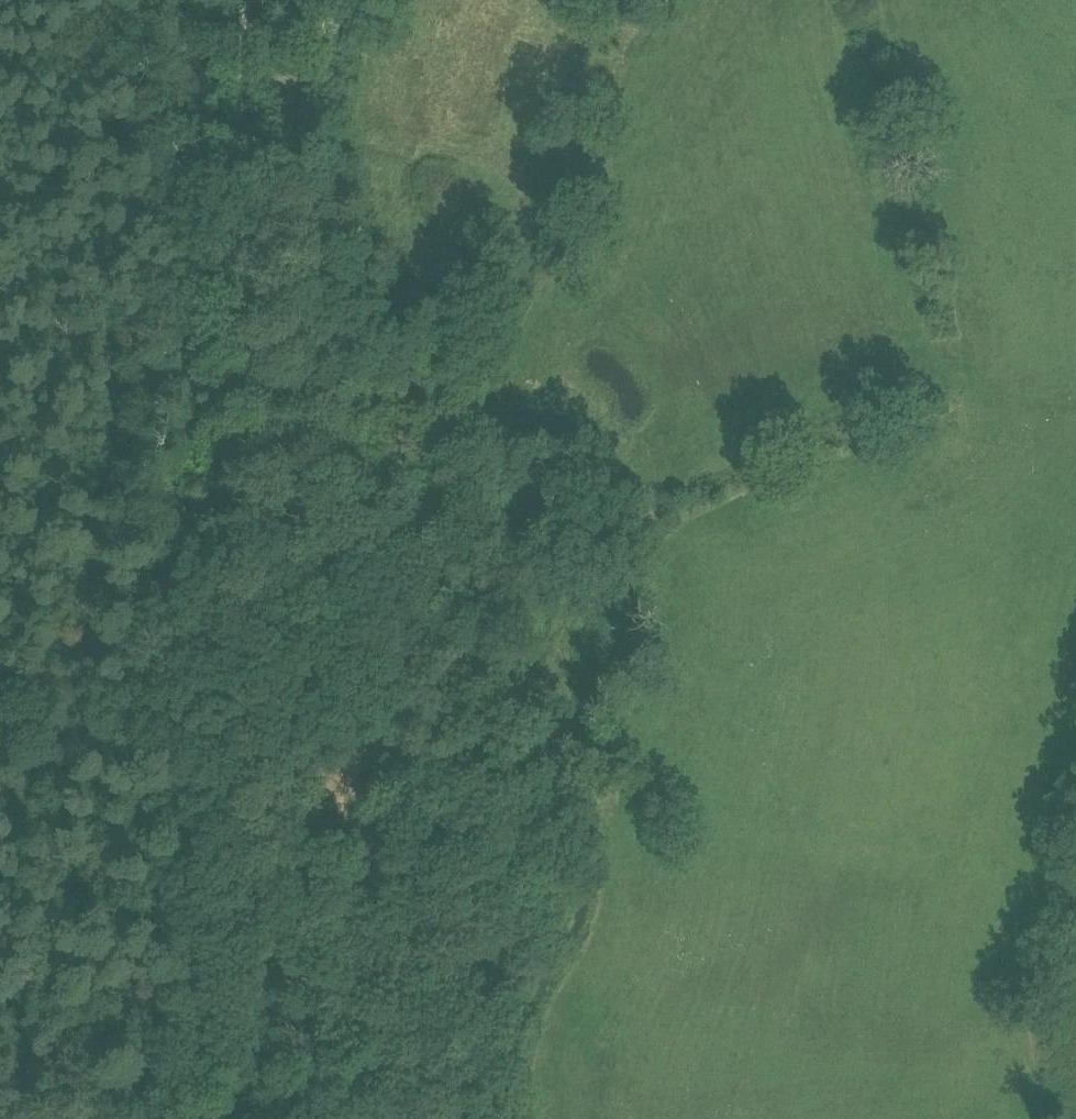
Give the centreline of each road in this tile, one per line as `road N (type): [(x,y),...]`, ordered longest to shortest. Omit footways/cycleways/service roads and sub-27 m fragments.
road 1 (track): [(253,270),(239,351),(225,615),(231,751),(272,1118)]
road 2 (track): [(333,0),(253,270)]
road 3 (track): [(246,0),(244,244),(253,270)]

